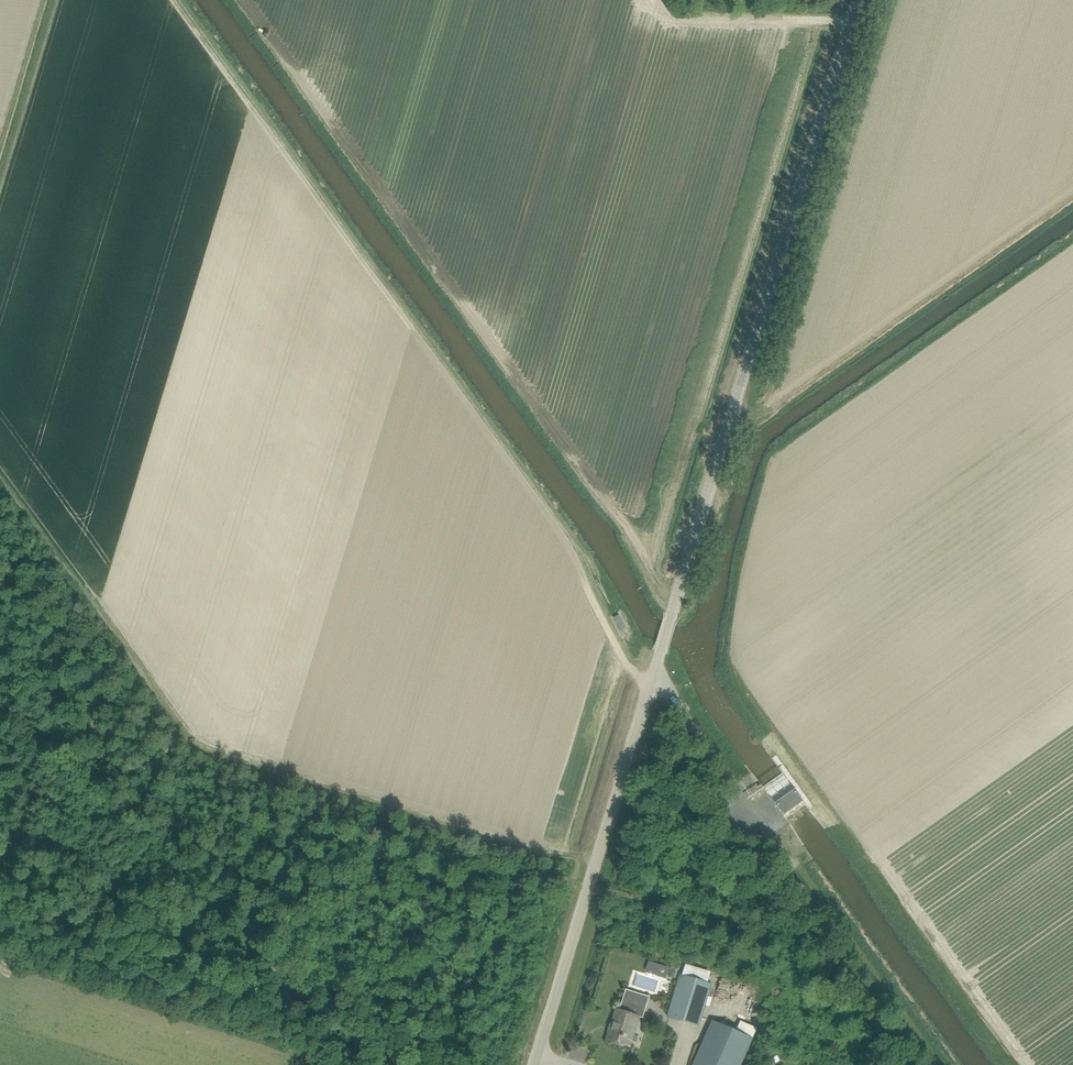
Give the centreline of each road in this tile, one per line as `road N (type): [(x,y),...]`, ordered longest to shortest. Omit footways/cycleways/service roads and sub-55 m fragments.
road 1 (unclassified): [(536,1057),(856,0)]

